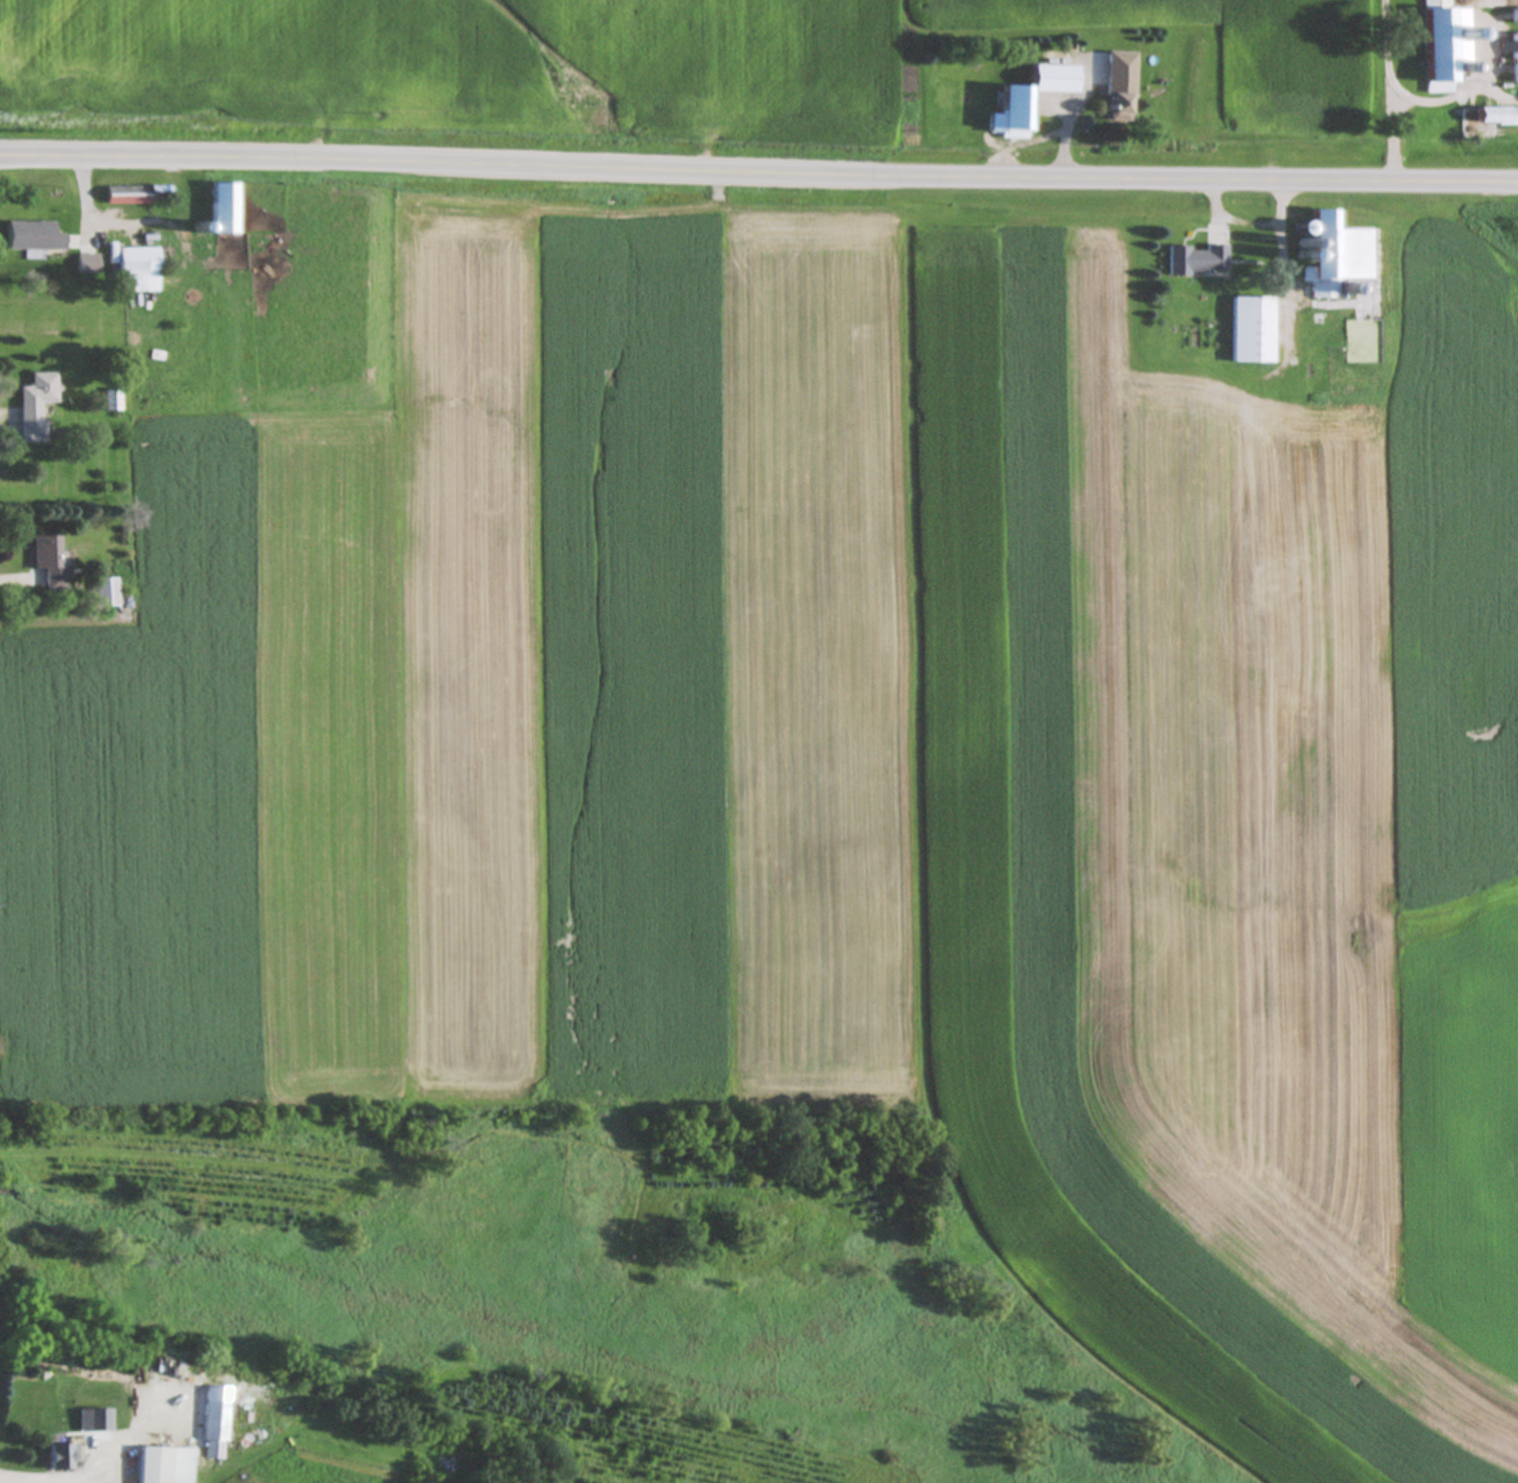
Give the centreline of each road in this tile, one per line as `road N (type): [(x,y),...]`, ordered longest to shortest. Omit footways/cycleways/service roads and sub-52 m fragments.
road 1 (secondary): [(1517,185),(0,158)]

